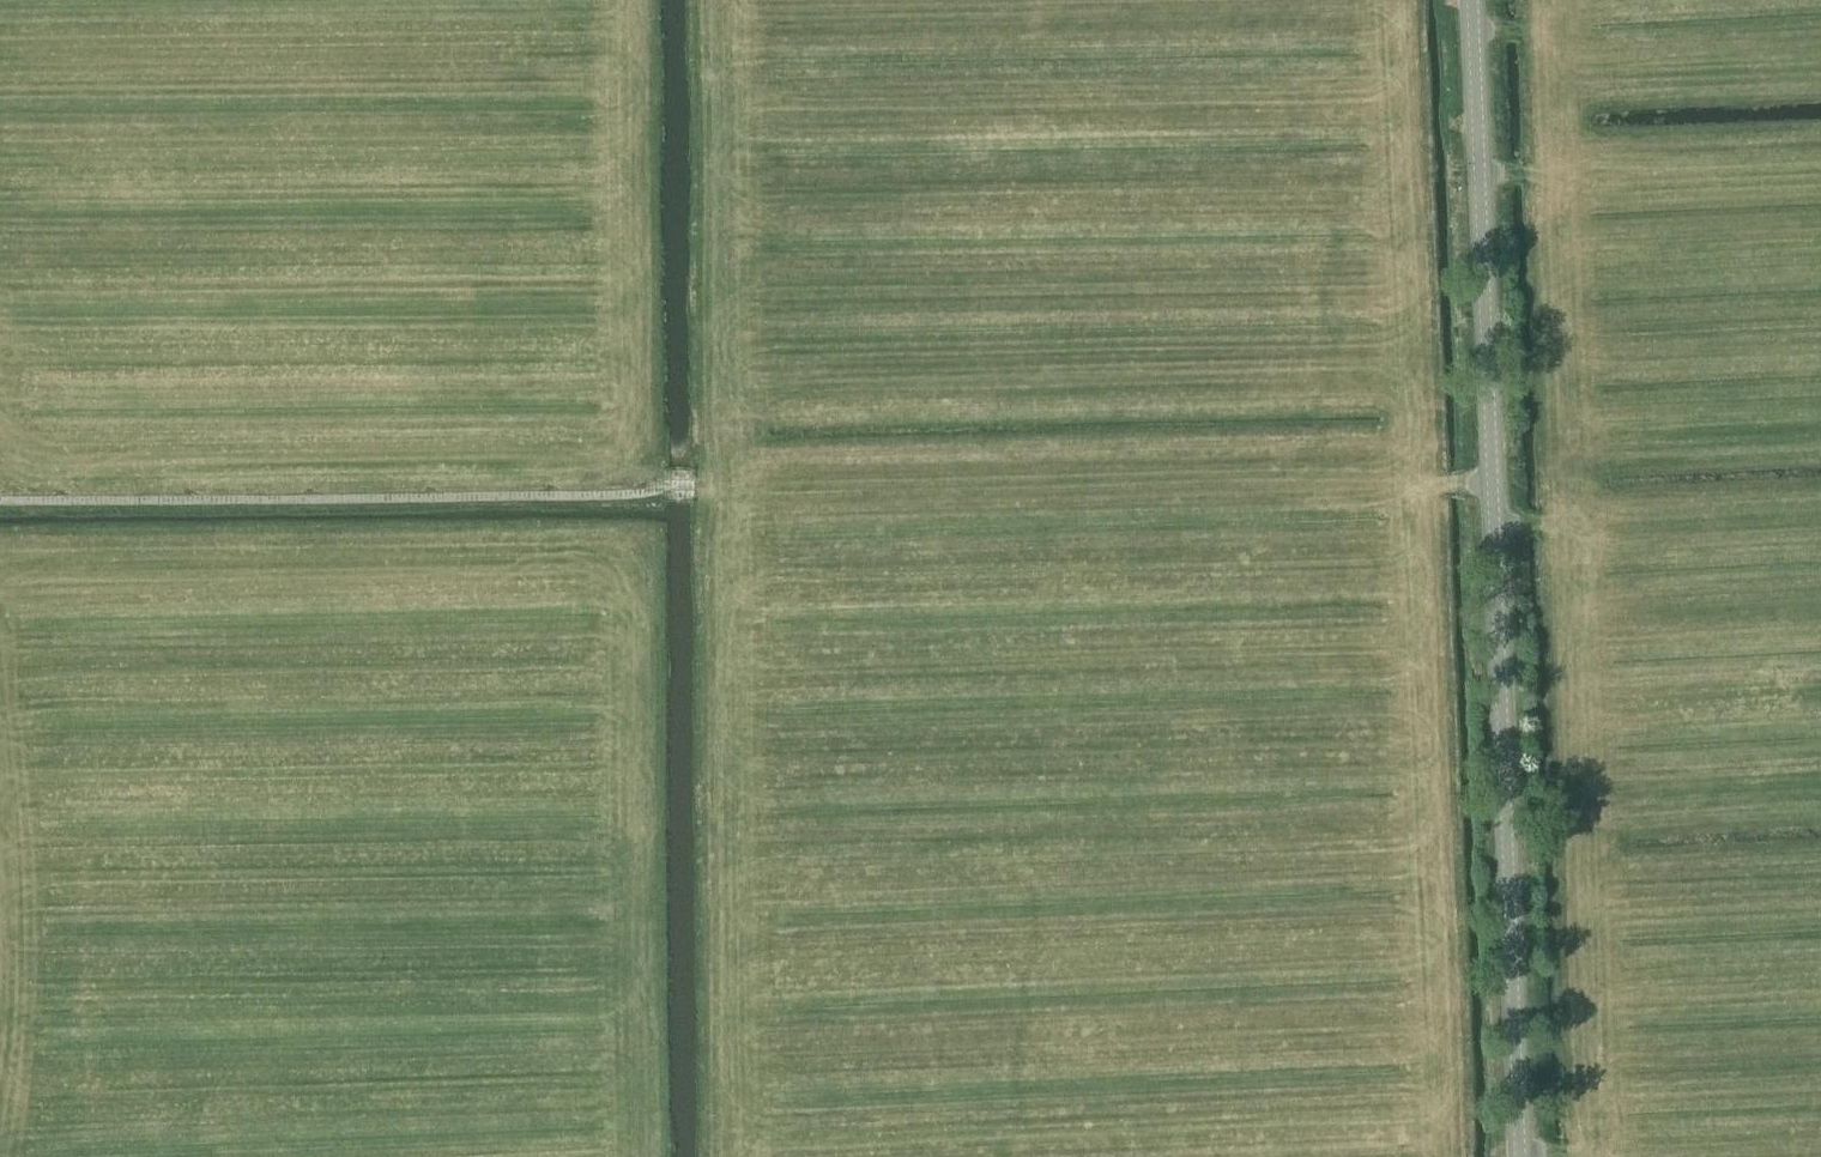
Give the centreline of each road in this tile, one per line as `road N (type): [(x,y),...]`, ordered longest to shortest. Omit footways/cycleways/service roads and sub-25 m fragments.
road 1 (tertiary): [(1522,1156),(1472,0)]

